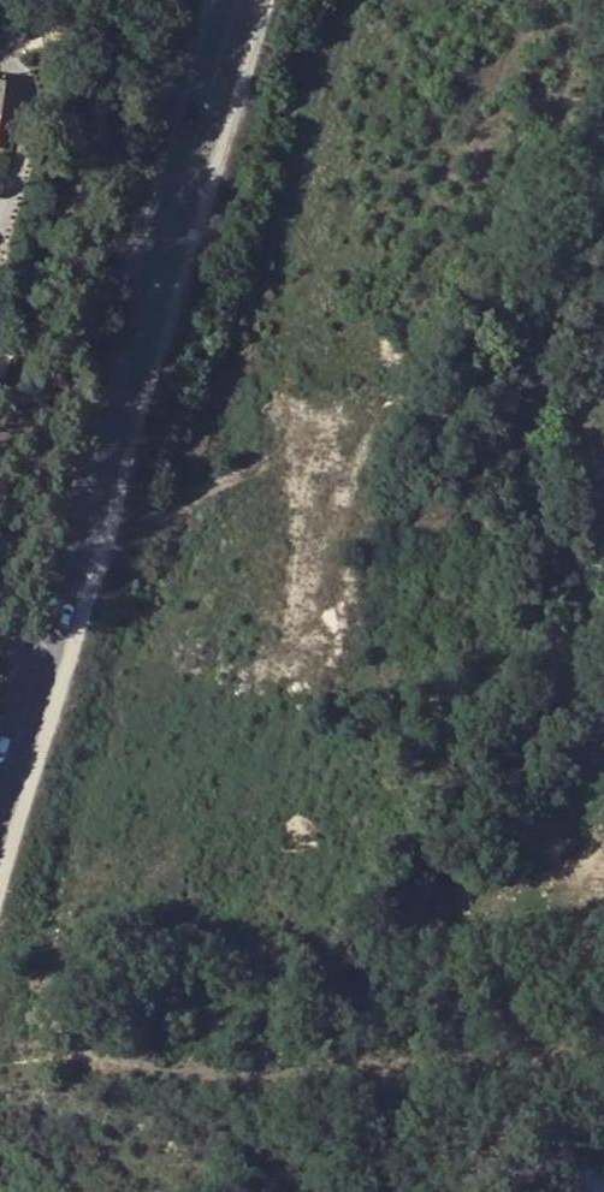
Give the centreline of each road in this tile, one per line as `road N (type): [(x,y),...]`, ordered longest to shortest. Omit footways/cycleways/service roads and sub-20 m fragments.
road 1 (tertiary): [(0,823),(246,0)]

